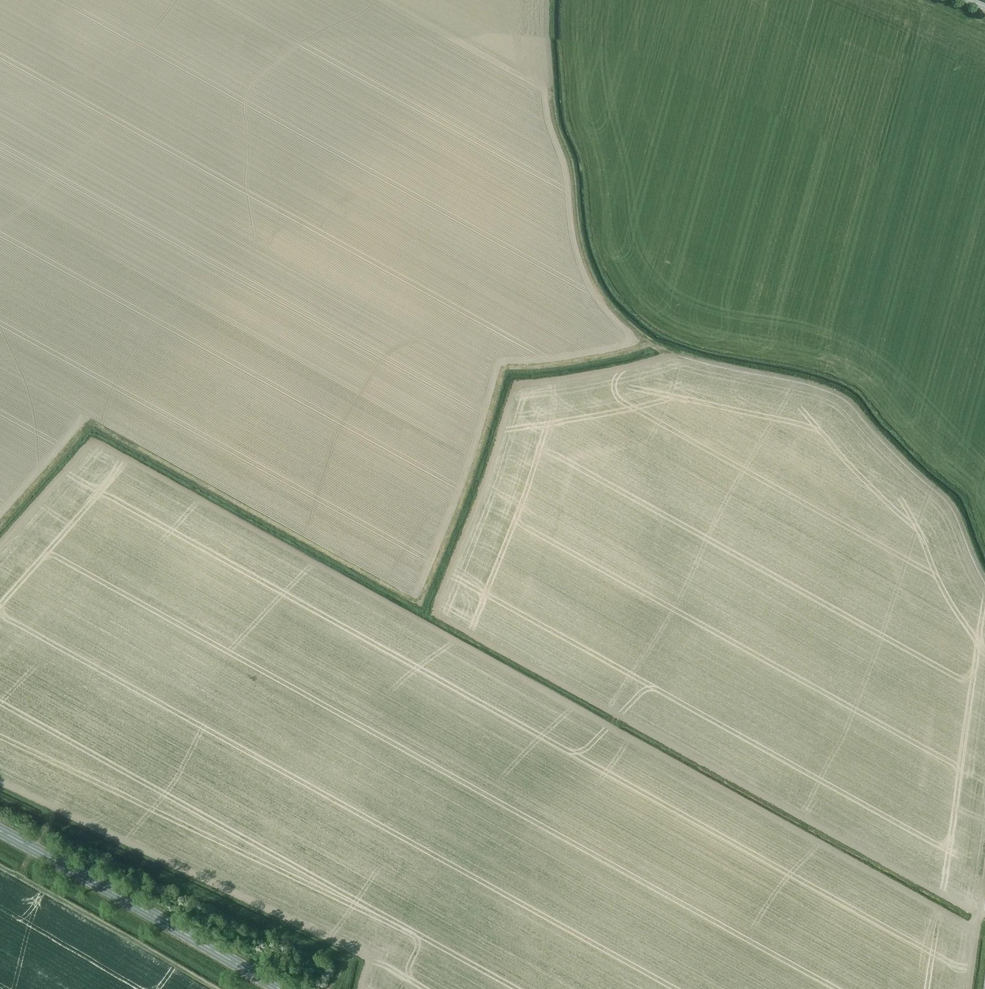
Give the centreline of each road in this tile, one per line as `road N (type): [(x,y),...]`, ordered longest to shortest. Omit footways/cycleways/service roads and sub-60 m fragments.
road 1 (secondary): [(0,831),(279,988)]

